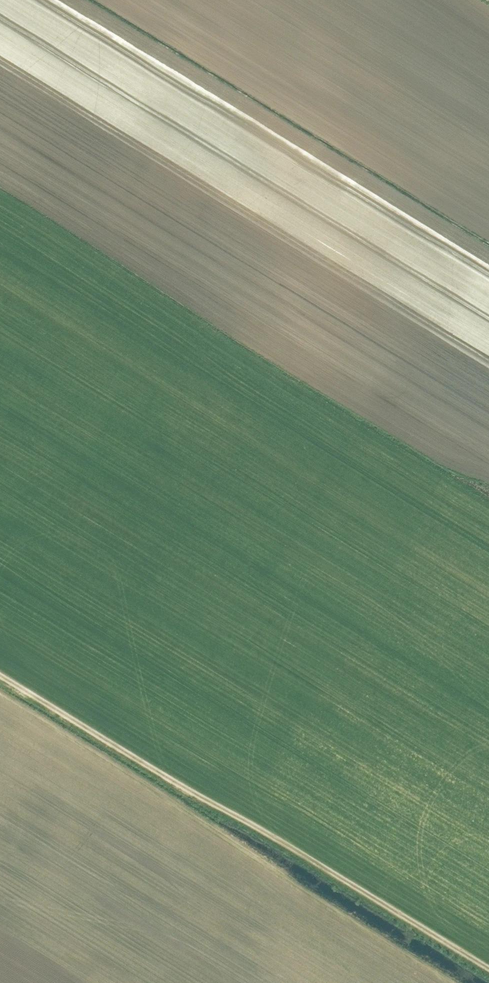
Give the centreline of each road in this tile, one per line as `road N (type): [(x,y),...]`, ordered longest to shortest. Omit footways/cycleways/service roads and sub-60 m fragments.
road 1 (track): [(0,674),(488,969)]

